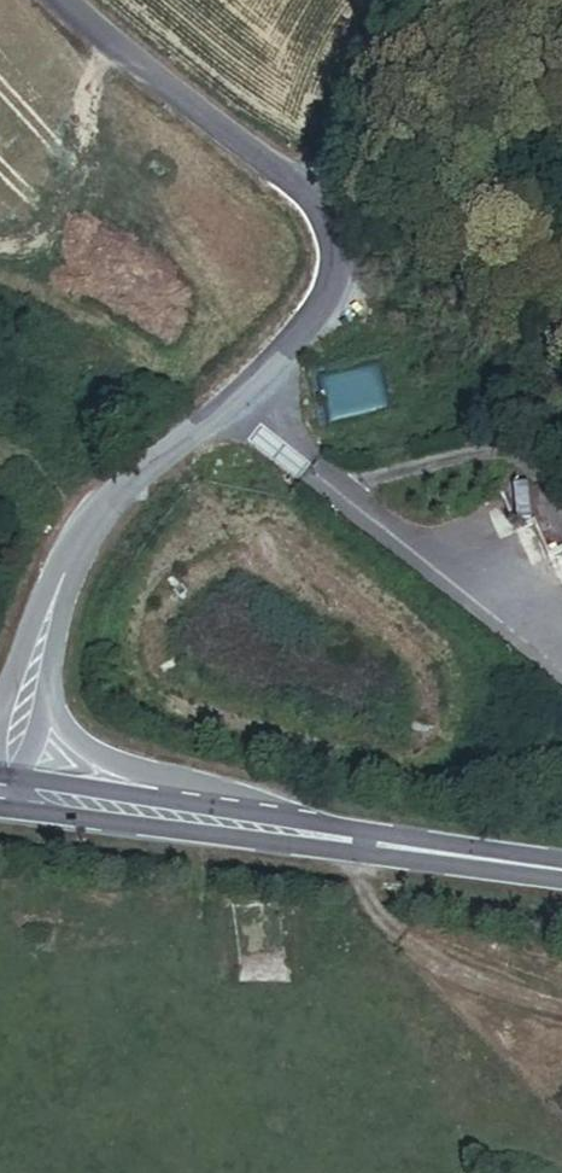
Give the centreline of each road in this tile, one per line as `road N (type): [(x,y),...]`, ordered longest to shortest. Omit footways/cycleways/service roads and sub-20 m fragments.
road 1 (unclassified): [(10,786),(60,564),(312,311),(334,261),(331,230)]
road 2 (secondary): [(561,868),(10,786)]
road 3 (unclassified): [(331,230),(316,196),(63,0)]
road 4 (unclassified): [(331,230),(334,153),(355,73),(404,0)]

